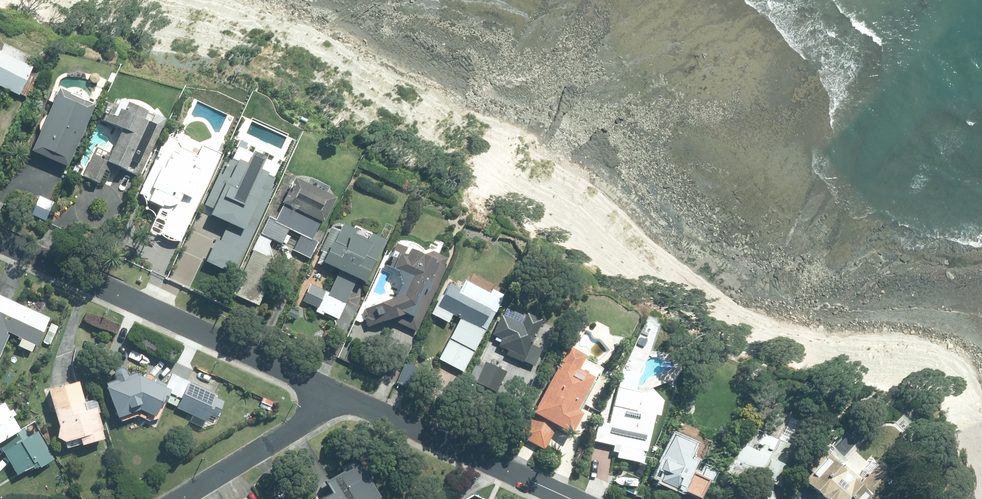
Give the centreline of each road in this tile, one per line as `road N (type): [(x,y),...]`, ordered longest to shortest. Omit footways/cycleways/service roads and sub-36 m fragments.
road 1 (residential): [(346,396),(0,241)]
road 2 (residential): [(571,498),(346,396)]
road 3 (residential): [(346,396),(179,498)]

